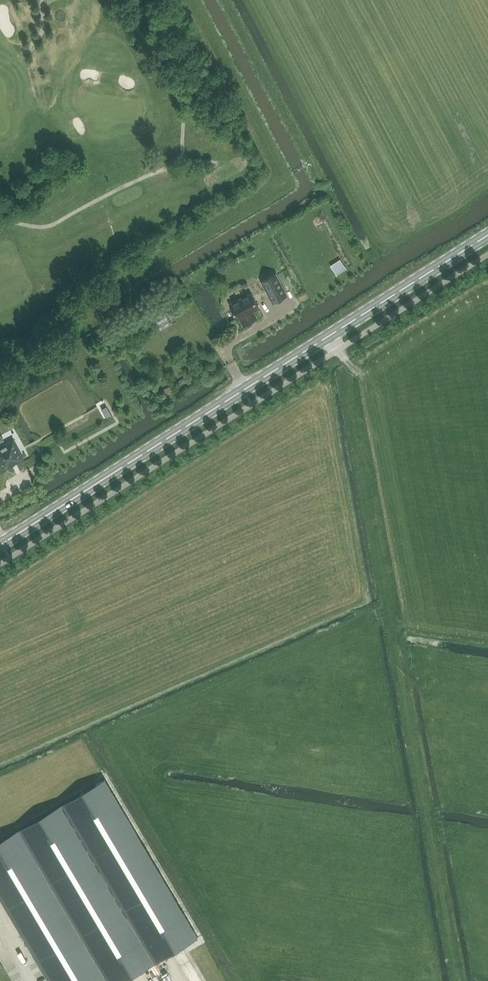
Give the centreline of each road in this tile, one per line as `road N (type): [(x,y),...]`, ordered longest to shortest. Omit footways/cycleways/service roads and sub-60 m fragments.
road 1 (secondary): [(0,545),(487,235)]

